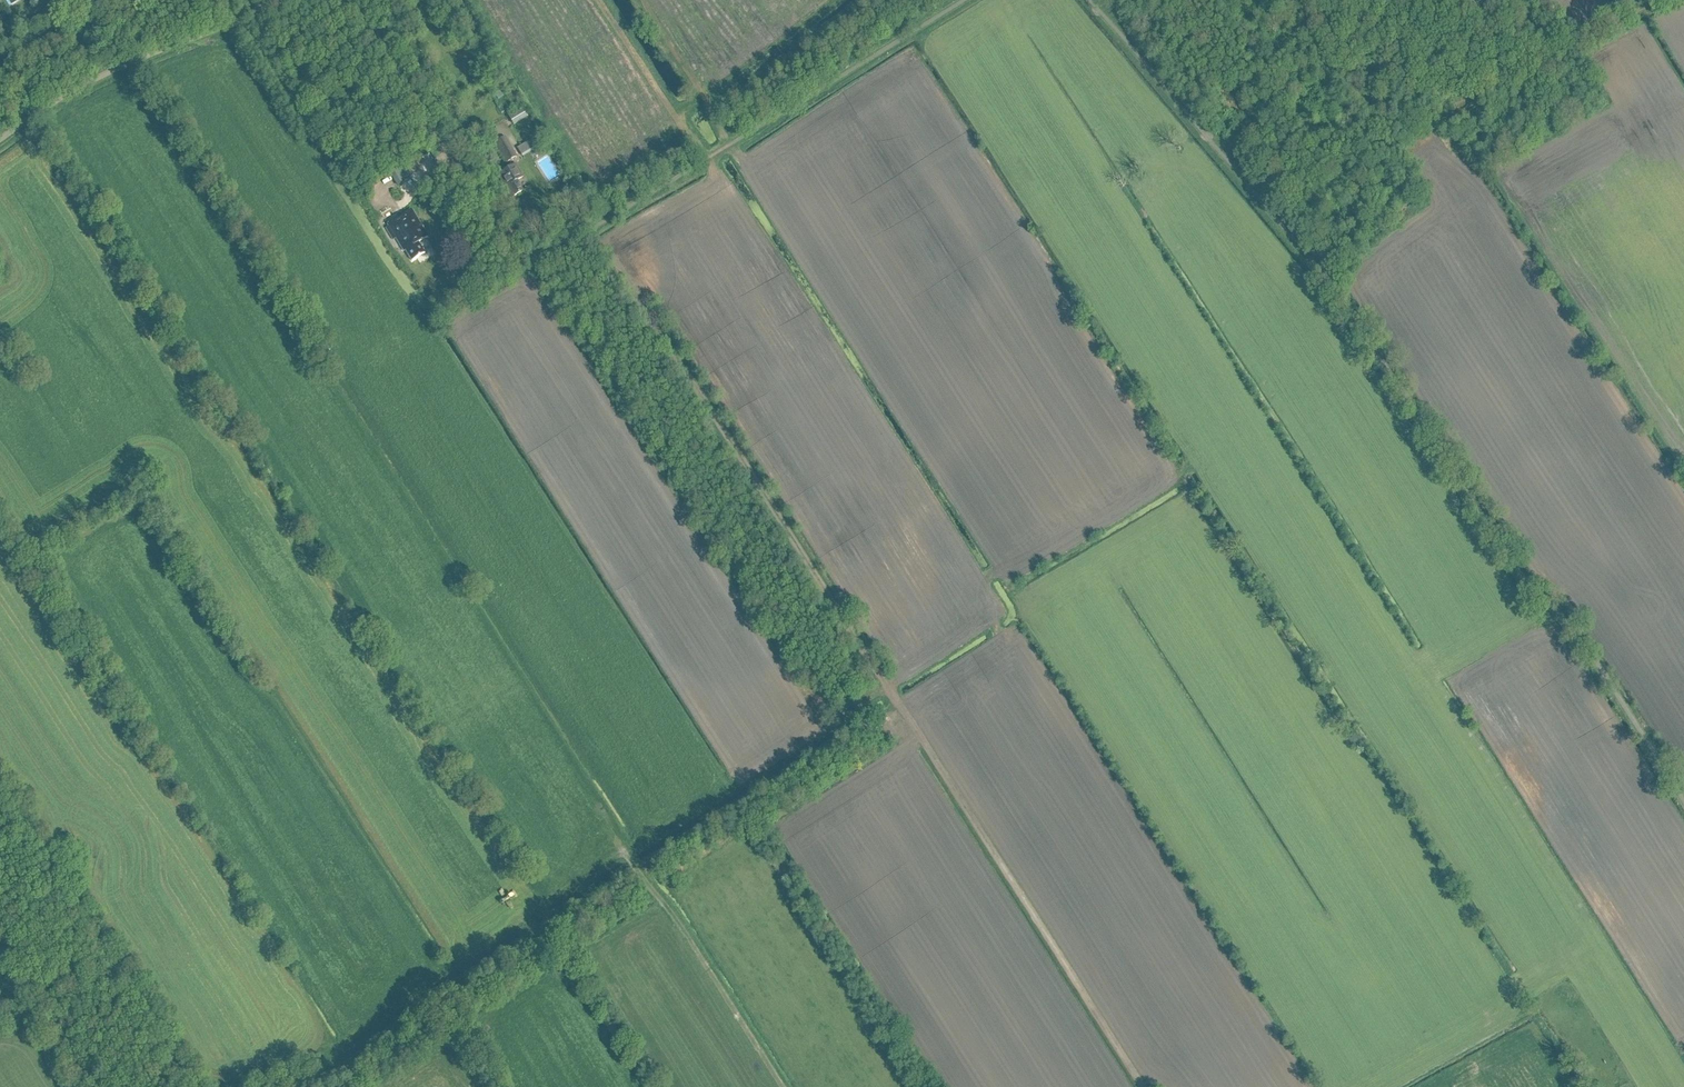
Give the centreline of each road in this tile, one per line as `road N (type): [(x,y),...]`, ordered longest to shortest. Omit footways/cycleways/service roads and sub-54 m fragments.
road 1 (track): [(603,243),(1143,1086)]
road 2 (unclassified): [(0,140),(99,77),(282,0)]
road 3 (track): [(700,99),(679,113),(718,176),(603,243)]
road 4 (unclassified): [(324,0),(373,32),(456,169)]

